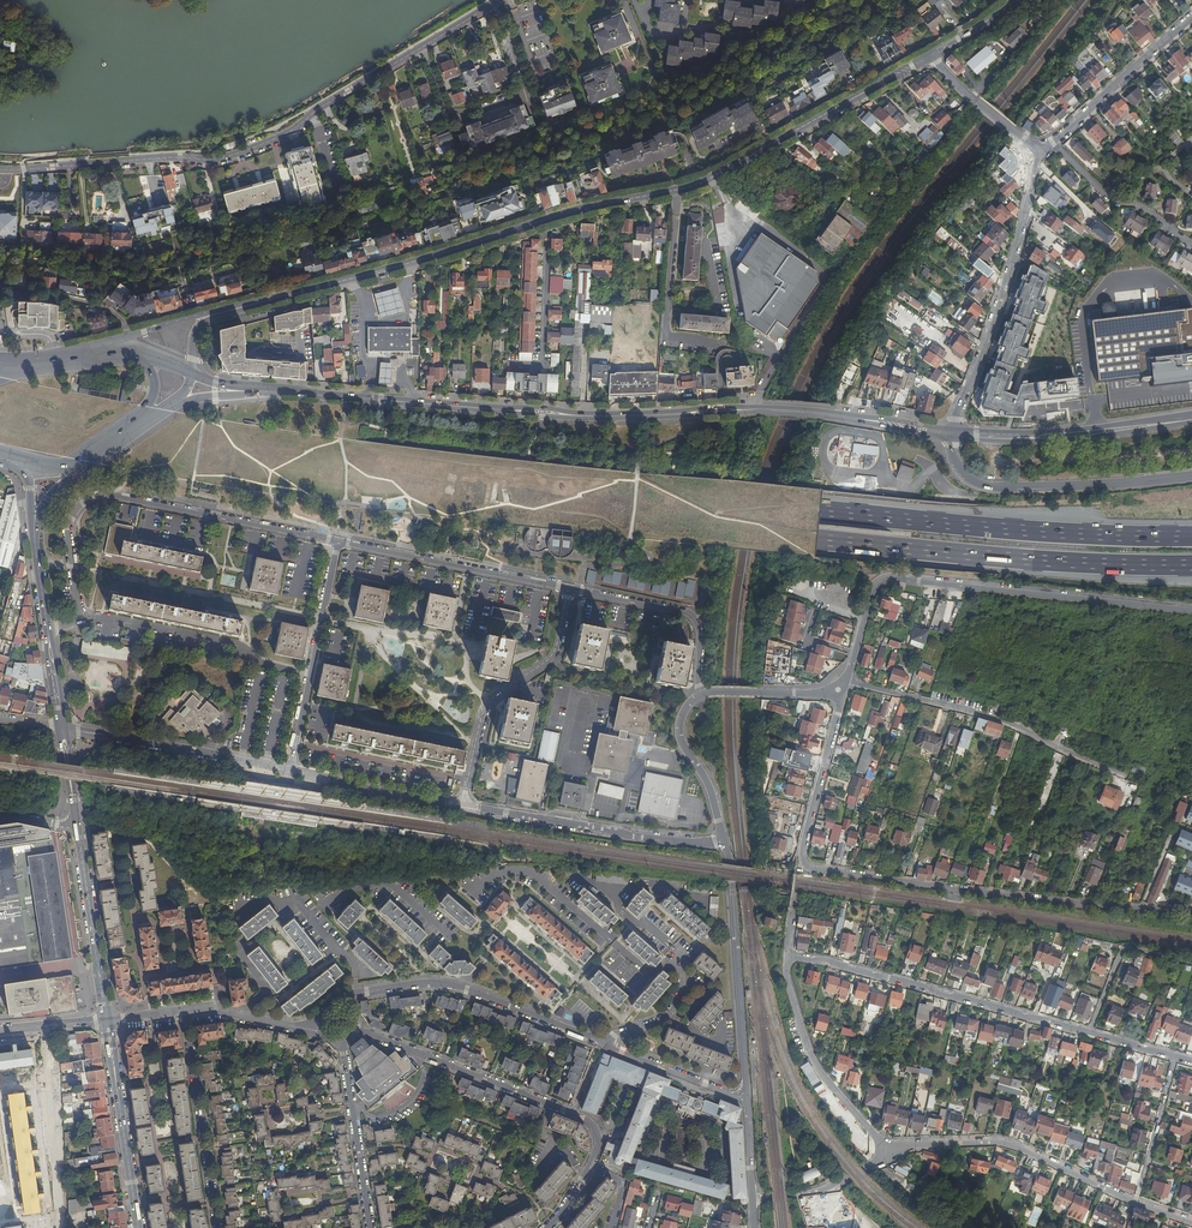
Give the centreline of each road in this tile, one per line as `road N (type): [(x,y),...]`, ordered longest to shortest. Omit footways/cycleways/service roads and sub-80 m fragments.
road 1 (motorway): [(1191,538),(959,525),(395,461),(0,396)]
road 2 (motorway): [(0,426),(388,488),(716,527),(991,557),(1191,567)]
road 3 (secondary): [(233,309),(698,184),(928,56)]
road 4 (secondary): [(261,391),(591,416),(807,410),(952,434)]
road 5 (residential): [(838,690),(803,851),(815,870),(1120,909),(1191,910)]
road 6 (residential): [(496,0),(253,148),(209,159),(0,169)]
road 7 (residential): [(787,956),(1176,1057)]
road 8 (residential): [(548,1227),(595,1155),(599,1139),(590,1123),(352,1026)]
road 9 (residential): [(884,1150),(1011,1143),(1191,1223)]
road 10 (unclassified): [(1035,149),(1018,246),(952,434)]
road 11 (secondary): [(952,434),(959,470),(980,485),(1191,476)]
road 12 (residential): [(339,541),(108,493),(76,508)]
road 13 (residential): [(464,806),(634,837),(724,840)]
road 14 (residential): [(747,1100),(724,840)]
road 15 (residential): [(600,1041),(671,1012),(681,958),(608,889),(583,878)]
road 16 (residential): [(352,994),(448,984),(600,1041)]
road 17 (residential): [(464,806),(488,706),(556,654),(570,589)]
road 18 (secondary): [(952,434),(1034,438),(1191,419)]
road 19 (unclassified): [(953,584),(1191,609)]
road 20 (residential): [(570,589),(339,541)]
road 21 (residential): [(339,541),(291,770)]
road 22 (residential): [(63,728),(291,770)]
road 23 (residential): [(787,956),(816,1065),(884,1150)]
road 24 (residential): [(219,1227),(184,1009)]
road 25 (secondary): [(138,1227),(107,1020)]
road 26 (unclassified): [(1035,149),(1191,14)]
road 27 (residential): [(700,694),(699,637),(691,616),(570,589)]
road 28 (residential): [(59,1227),(44,1026)]
road 29 (secondary): [(107,1020),(77,823)]
road 30 (residential): [(340,1038),(370,1227)]
road 31 (residential): [(838,690),(882,580),(953,584)]
road 32 (residential): [(291,770),(464,806)]
road 33 (residential): [(724,840),(706,780),(680,736),(683,713),(700,694)]
road 34 (residential): [(600,1041),(747,1100)]
road 35 (secondary): [(233,309),(92,346)]
road 36 (residential): [(884,1150),(871,1167),(825,1189),(753,1198)]
road 37 (unclassified): [(928,56),(1035,149)]
road 38 (residential): [(76,508),(68,530),(78,613),(48,628)]
road 39 (residential): [(184,1009),(312,1030)]
road 40 (unclassified): [(715,691),(838,690)]

